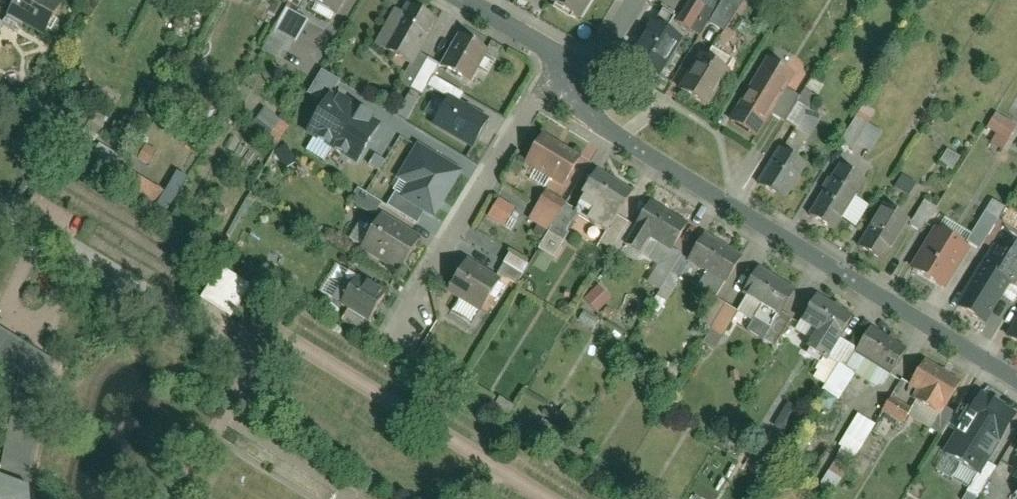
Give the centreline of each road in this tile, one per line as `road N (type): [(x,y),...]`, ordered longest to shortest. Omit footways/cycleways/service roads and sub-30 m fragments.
road 1 (residential): [(1016,385),(563,112)]
road 2 (residential): [(546,60),(393,331)]
road 3 (residential): [(631,0),(563,112)]

